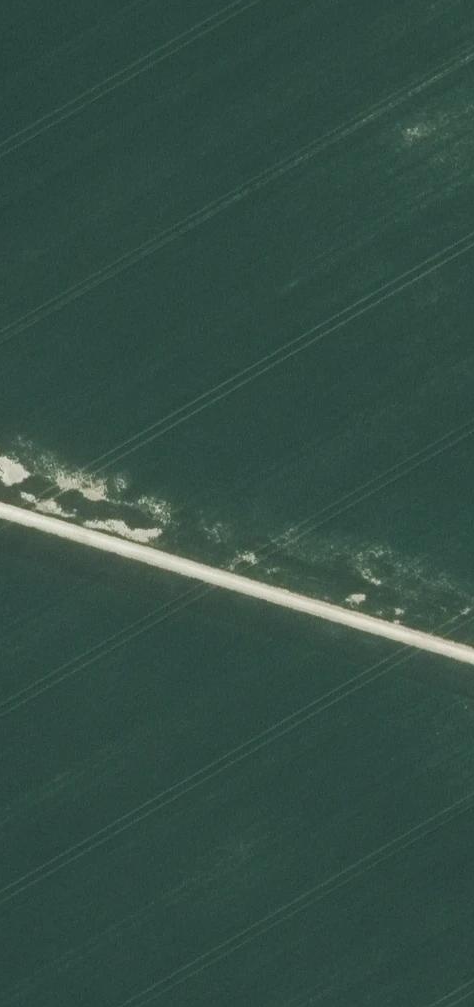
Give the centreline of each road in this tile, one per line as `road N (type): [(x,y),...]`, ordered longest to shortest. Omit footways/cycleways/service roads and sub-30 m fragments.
road 1 (track): [(0,513),(473,655)]

